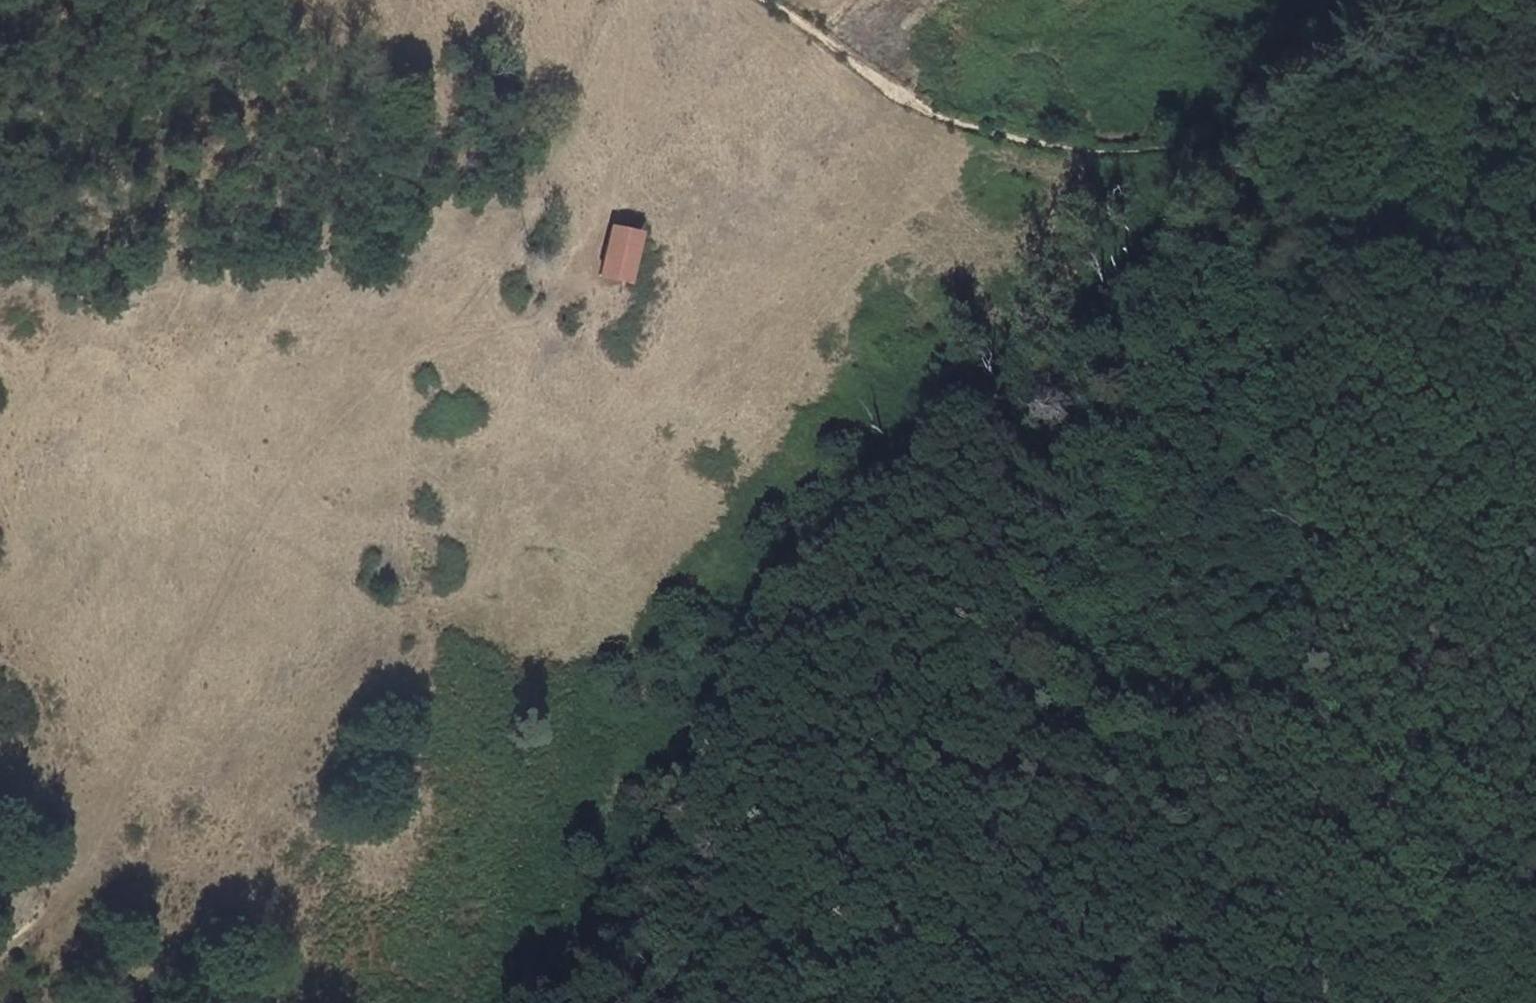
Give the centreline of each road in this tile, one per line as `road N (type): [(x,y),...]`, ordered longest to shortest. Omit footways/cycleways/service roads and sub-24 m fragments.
road 1 (track): [(1535,53),(1370,96),(1261,155),(1184,148),(1095,153),(965,127),(904,99),(767,0)]

